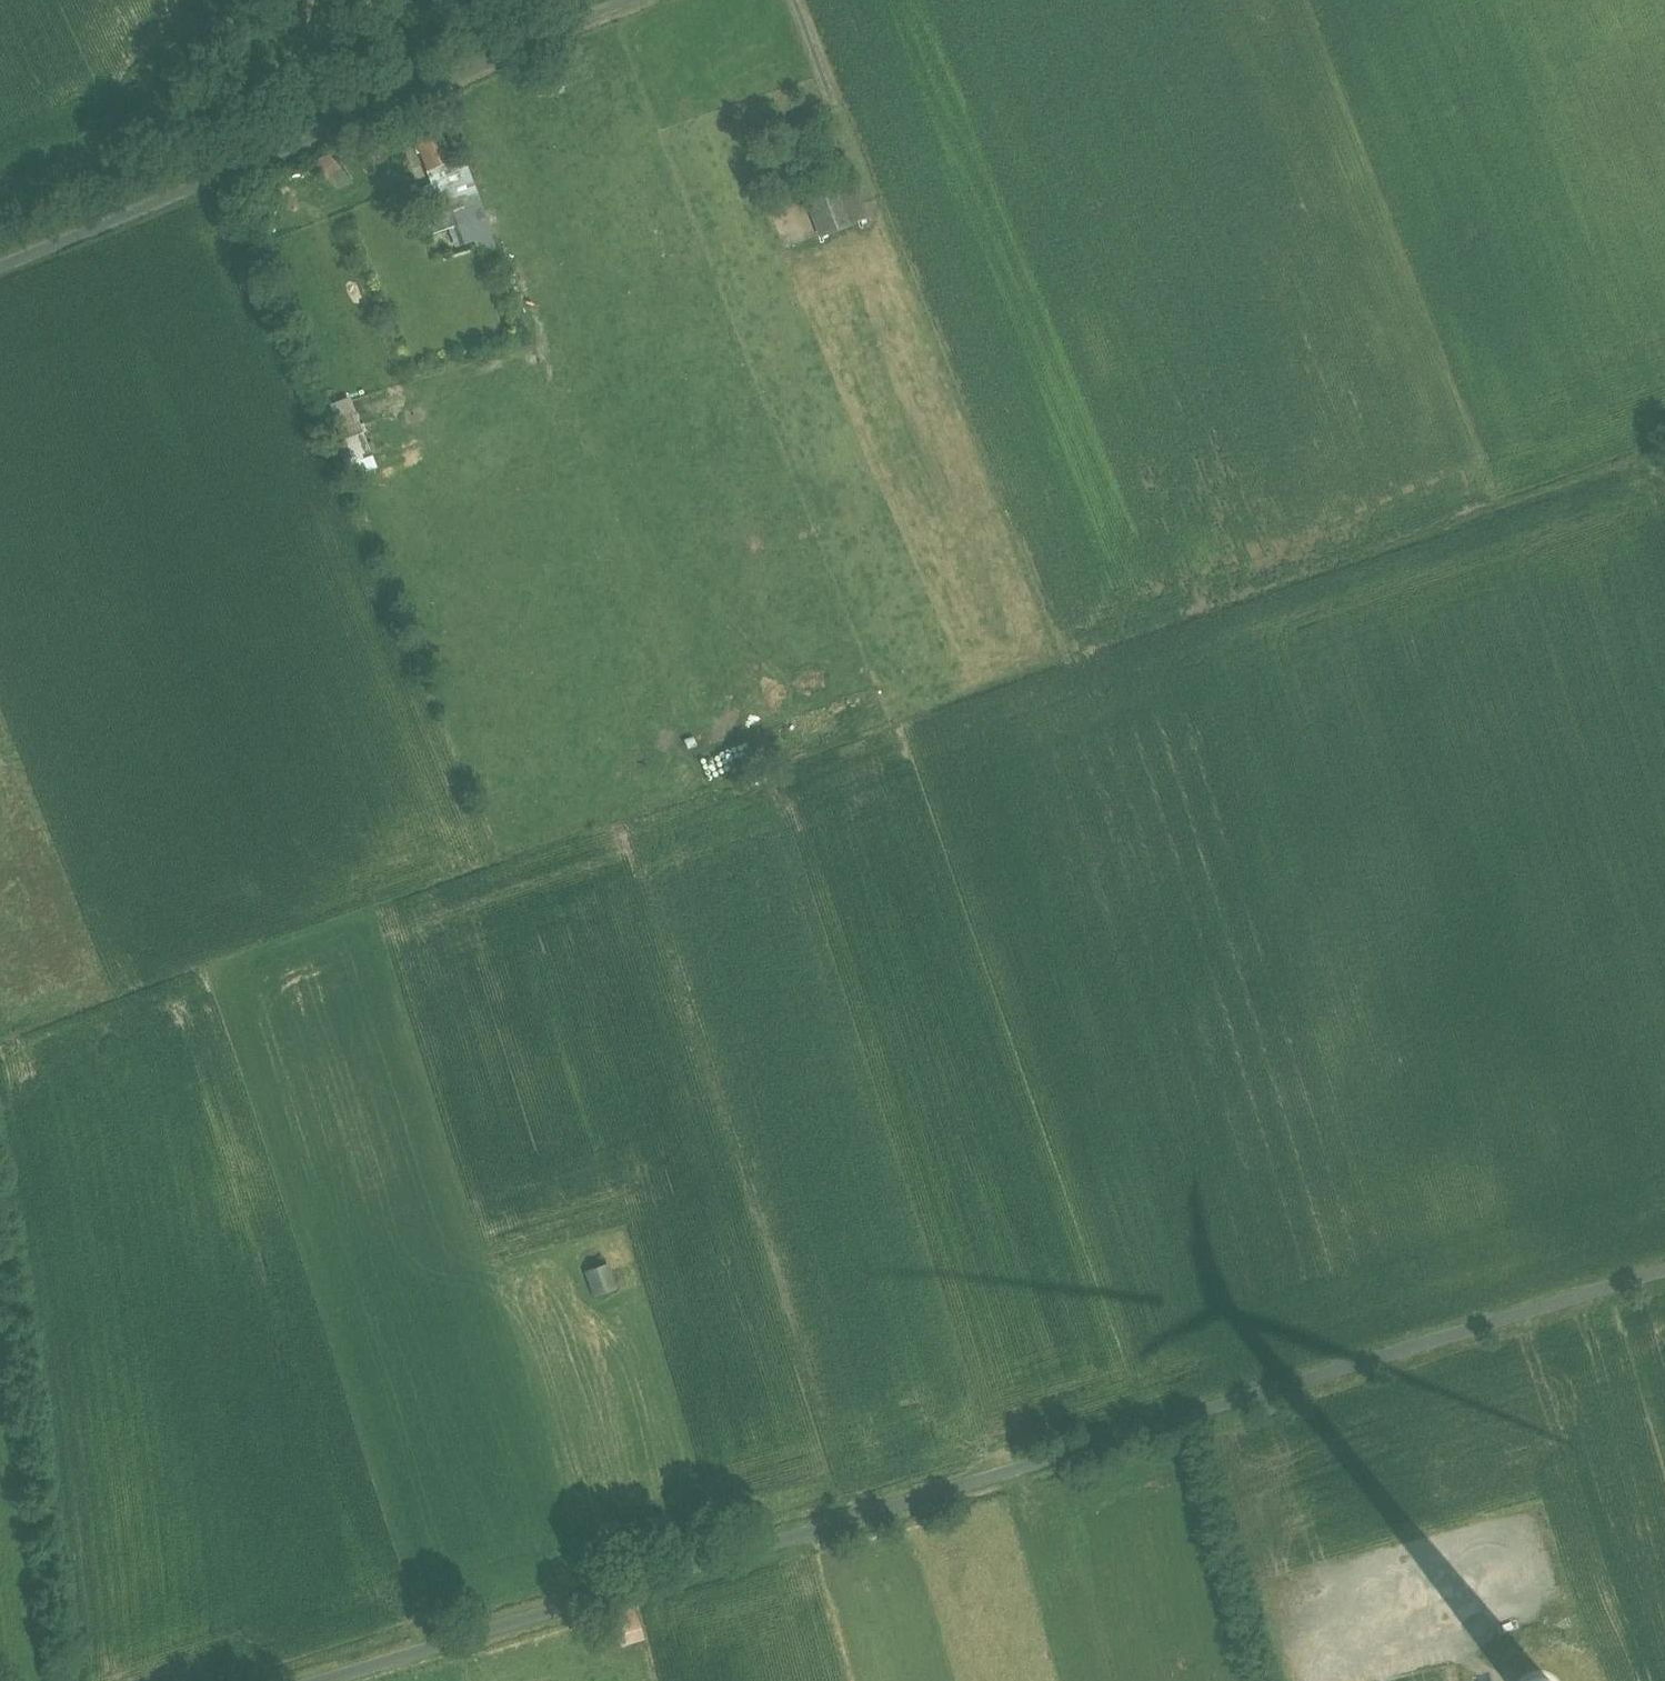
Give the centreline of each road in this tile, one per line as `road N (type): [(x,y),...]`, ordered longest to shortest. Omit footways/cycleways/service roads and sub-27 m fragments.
road 1 (unclassified): [(317,1680),(1664,1265)]
road 2 (unclassified): [(0,258),(647,0)]
road 3 (track): [(1435,1632),(1305,1666),(1310,1680)]

